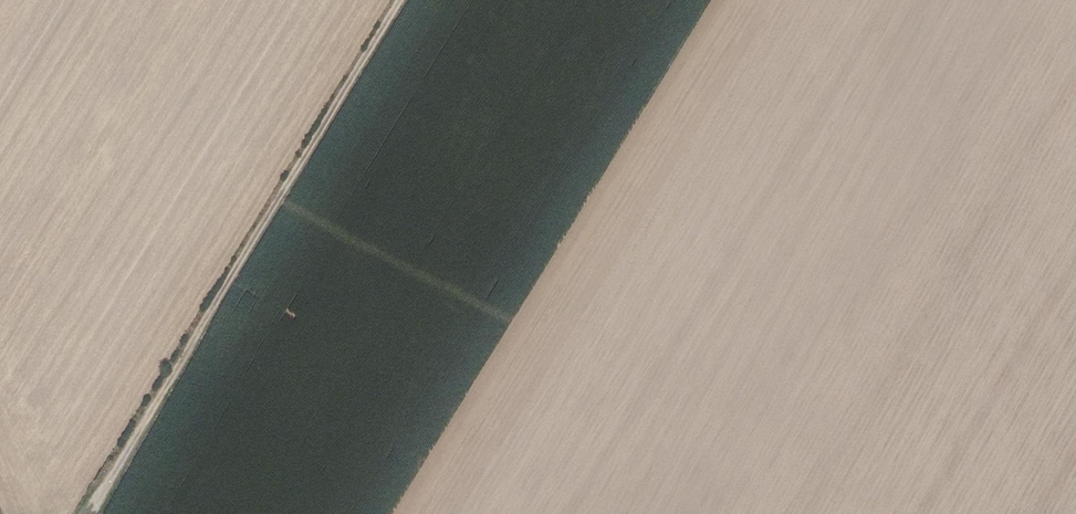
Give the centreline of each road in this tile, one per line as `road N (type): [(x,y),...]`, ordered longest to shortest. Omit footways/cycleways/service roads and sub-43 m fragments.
road 1 (track): [(88,513),(402,0)]

